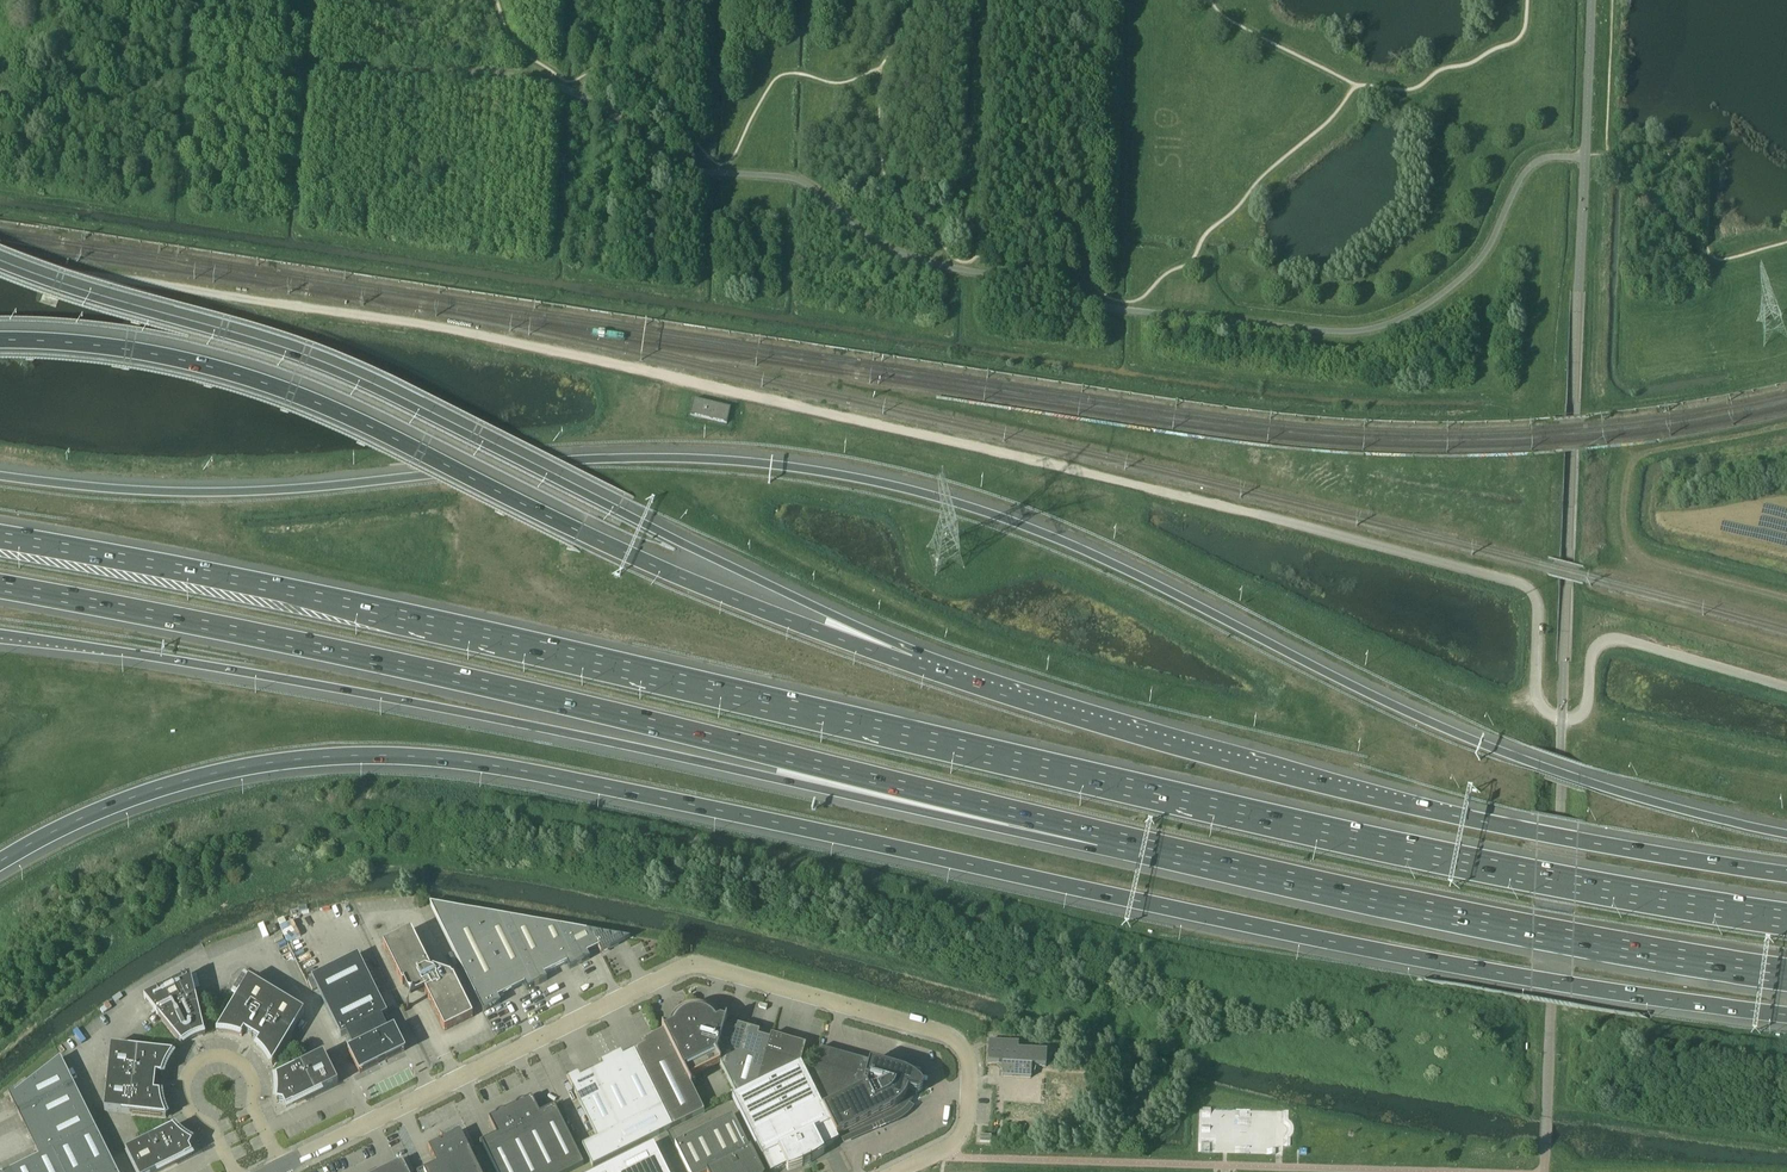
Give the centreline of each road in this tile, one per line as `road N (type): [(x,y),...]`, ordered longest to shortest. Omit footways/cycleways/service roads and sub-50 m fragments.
road 1 (motorway): [(1786,835),(1540,766),(1408,713),(1069,544),(987,511),(838,474),(672,457),(487,465),(275,489),(166,491),(0,477)]
road 2 (motorway): [(0,862),(136,797),(260,764),(447,760),(660,798),(1393,954),(1786,1015)]
road 3 (motorway): [(1786,917),(1535,877),(280,588),(0,535)]
road 4 (motorway): [(0,587),(518,694),(1103,838)]
road 5 (motorway): [(0,634),(497,719),(958,819),(1103,838)]
road 6 (motorway): [(912,662),(332,376),(0,273)]
road 7 (motorway): [(912,662),(817,633),(232,383),(122,363),(0,356)]
road 8 (unclassified): [(282,1166),(695,964),(951,1036),(964,1049),(970,1113),(959,1137),(898,1171)]
road 9 (motorway): [(1786,873),(1446,815),(1132,732),(912,662)]
road 10 (motorway): [(1103,838),(1575,940),(1786,972)]
road 11 (track): [(1786,428),(1652,454),(1627,482),(1625,509),(1634,549),(1649,563),(1786,602)]
road 12 (unclassified): [(282,1166),(253,1105),(249,1071),(228,1056),(212,1055),(190,1070),(185,1099),(233,1171)]
road 13 (track): [(1585,156),(1611,166),(1704,266)]

